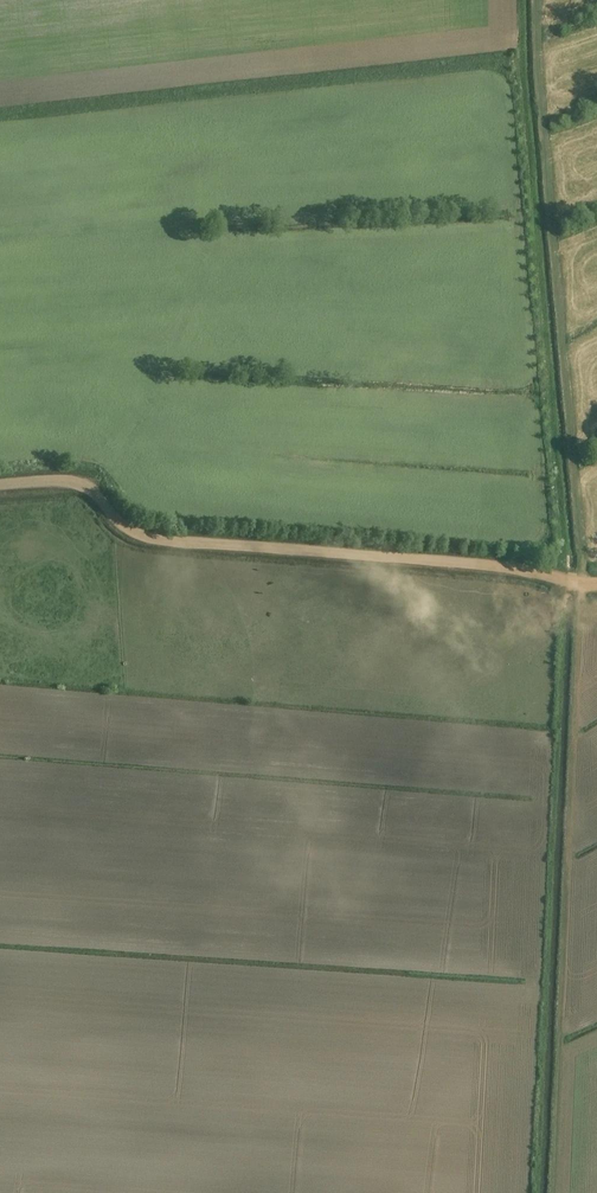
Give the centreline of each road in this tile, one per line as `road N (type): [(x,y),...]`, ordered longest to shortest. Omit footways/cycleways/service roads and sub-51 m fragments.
road 1 (track): [(0,485),(84,486),(143,538),(496,566),(596,582)]
road 2 (track): [(555,1192),(580,582)]

